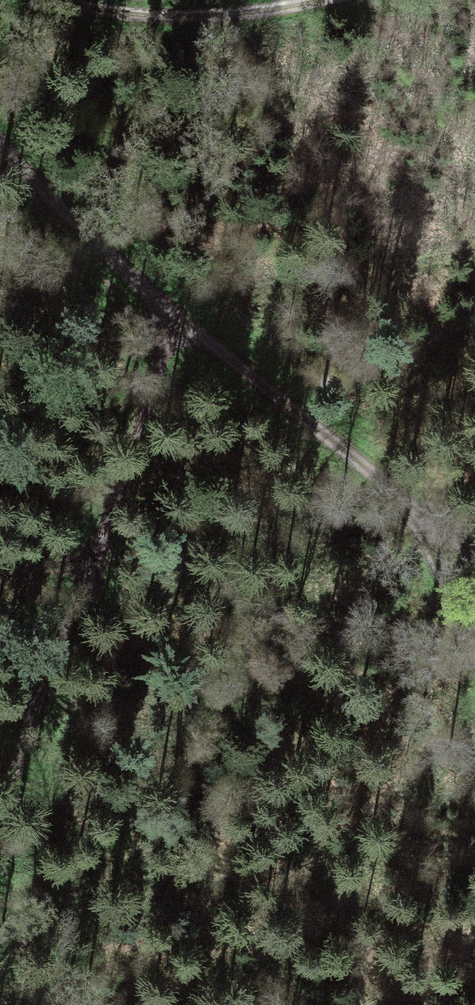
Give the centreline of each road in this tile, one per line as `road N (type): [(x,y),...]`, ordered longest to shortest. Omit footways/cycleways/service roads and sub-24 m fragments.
road 1 (track): [(0,839),(55,668),(130,484),(162,307)]
road 2 (track): [(412,507),(162,307),(0,147)]
road 3 (track): [(327,0),(252,17),(169,22),(49,0)]
road 4 (track): [(474,659),(412,507)]

